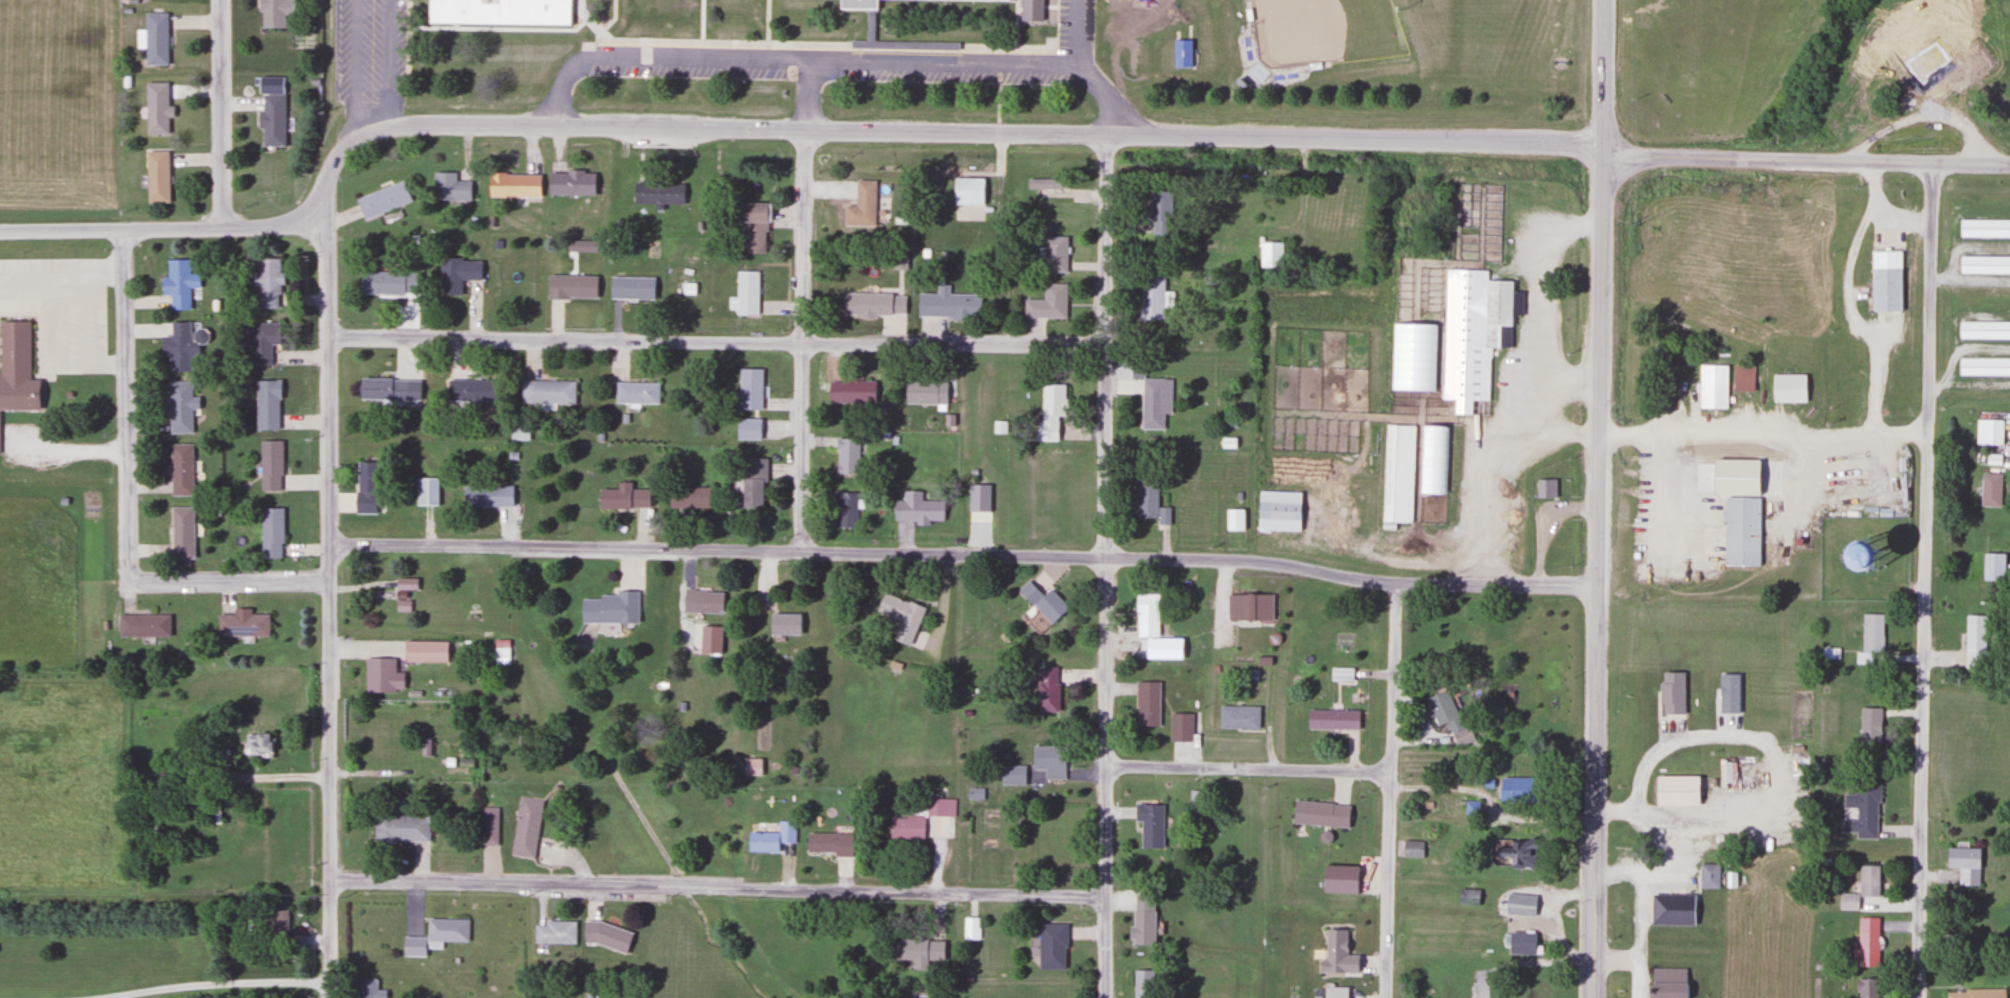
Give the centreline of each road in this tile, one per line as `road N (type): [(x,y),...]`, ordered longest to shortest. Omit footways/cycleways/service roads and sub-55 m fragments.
road 1 (residential): [(329,545),(1201,559),(1367,582),(1598,587)]
road 2 (residential): [(1602,142),(478,123),(385,126),(355,137)]
road 3 (primary): [(1593,997),(1603,0)]
road 4 (residential): [(331,997),(327,187),(333,161),(355,137)]
road 5 (residential): [(1105,997),(1106,135)]
road 6 (residential): [(1921,997),(1934,162)]
road 7 (residential): [(328,338),(1106,344)]
road 8 (residential): [(330,880),(1105,896)]
road 9 (residential): [(800,551),(806,63)]
road 10 (residential): [(1386,997),(1397,582)]
road 11 (residential): [(2009,164),(1602,159)]
road 12 (residential): [(124,230),(125,581)]
road 13 (residential): [(326,225),(0,232)]
road 14 (residential): [(1392,773),(1106,766)]
road 15 (residential): [(224,227),(222,0)]
road 16 (residential): [(1390,789),(1465,790),(1519,818),(1596,819)]
road 17 (residential): [(125,581),(329,582)]

